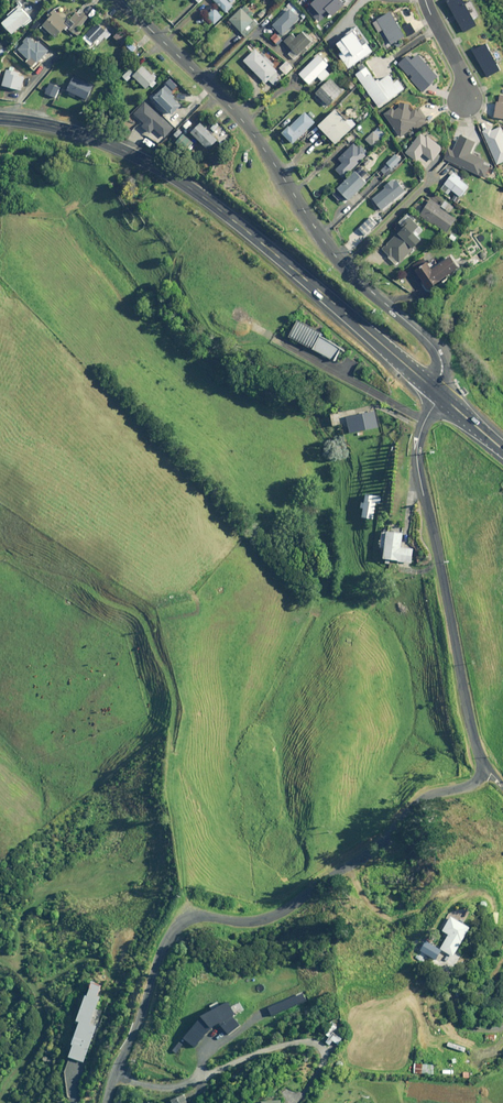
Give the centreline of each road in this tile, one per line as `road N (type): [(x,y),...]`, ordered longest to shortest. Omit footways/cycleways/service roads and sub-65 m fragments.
road 1 (unclassified): [(107,1102),(178,927),(198,917),(259,920),(287,908),(384,841),(424,798),(471,785),(484,769)]
road 2 (secondary): [(0,118),(73,131),(174,177),(437,391)]
road 3 (residential): [(122,0),(243,121),(341,261),(429,340),(442,361),(437,391)]
road 4 (unclassified): [(484,769),(418,465),(437,391)]

